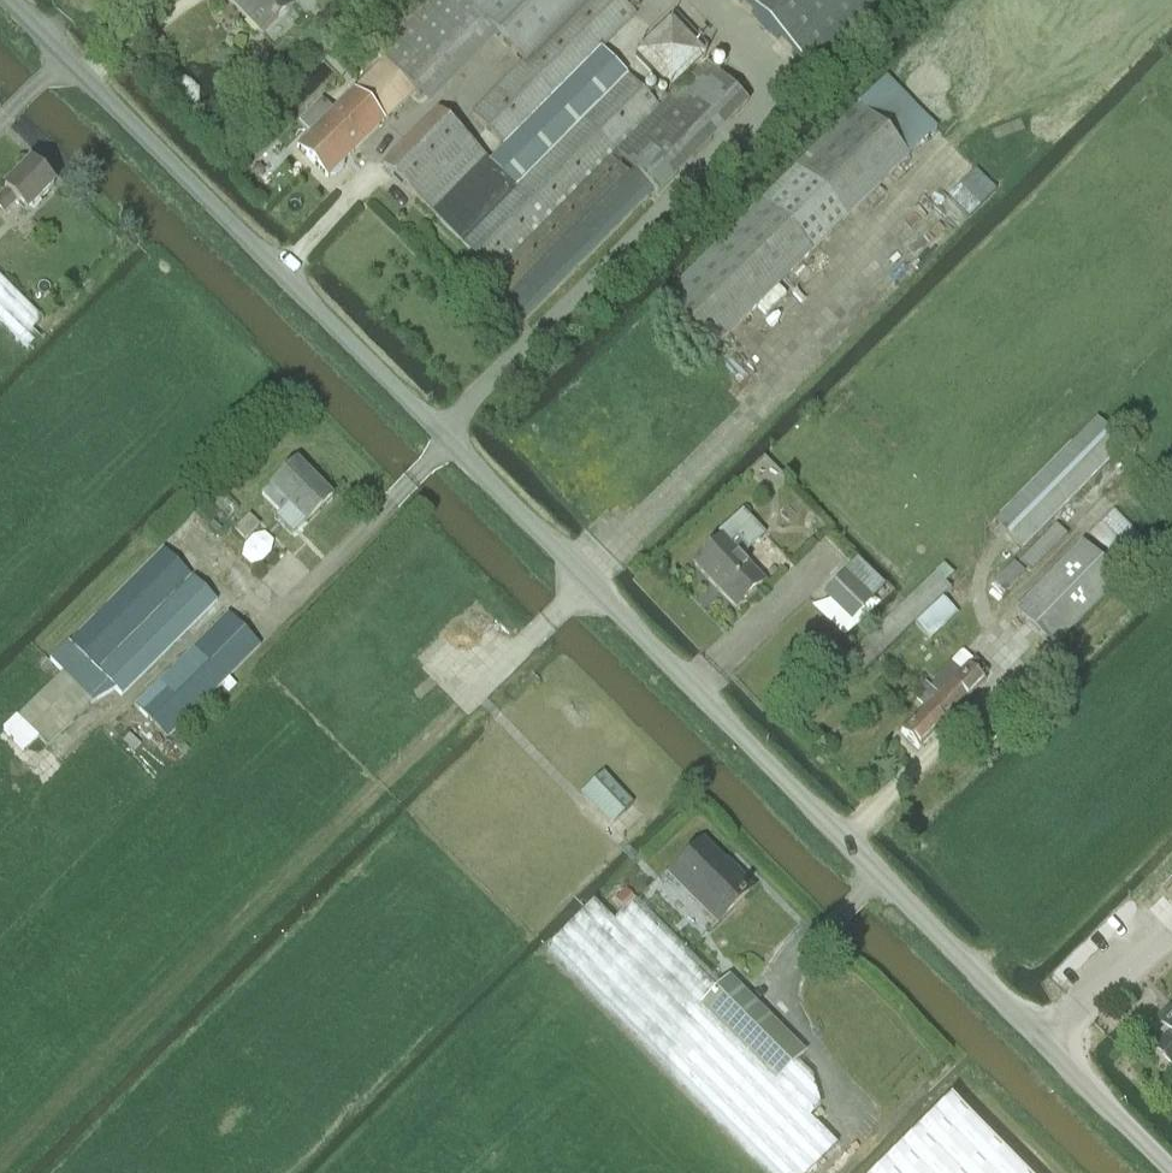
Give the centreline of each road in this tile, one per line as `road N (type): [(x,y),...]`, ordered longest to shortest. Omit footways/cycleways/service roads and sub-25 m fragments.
road 1 (unclassified): [(1171,1166),(7,0)]
road 2 (track): [(4,1172),(583,582)]

